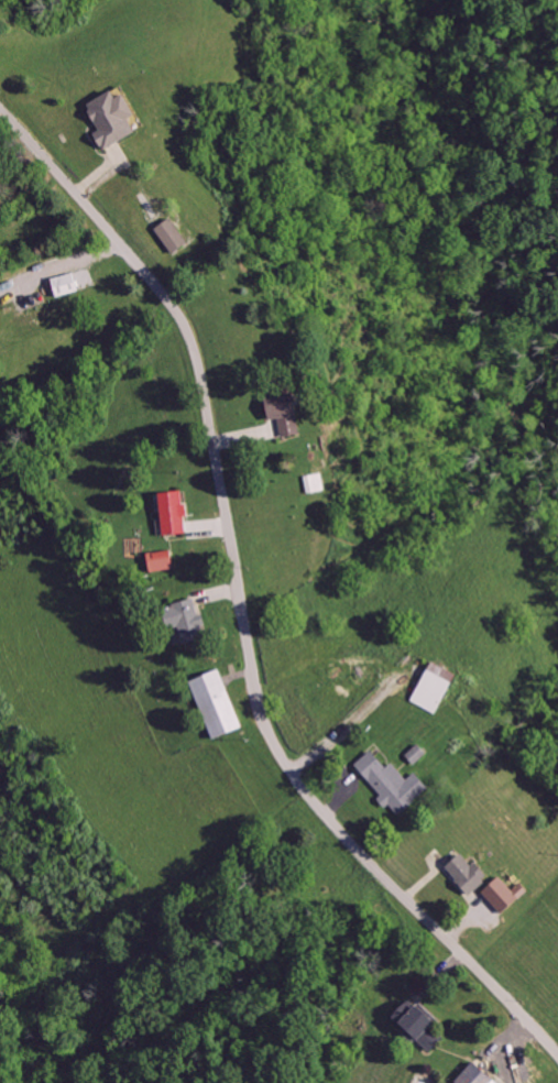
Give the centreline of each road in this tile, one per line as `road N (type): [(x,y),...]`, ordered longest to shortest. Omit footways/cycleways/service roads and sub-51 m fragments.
road 1 (residential): [(557,1051),(325,809),(269,728),(197,340),(179,307),(0,101)]

